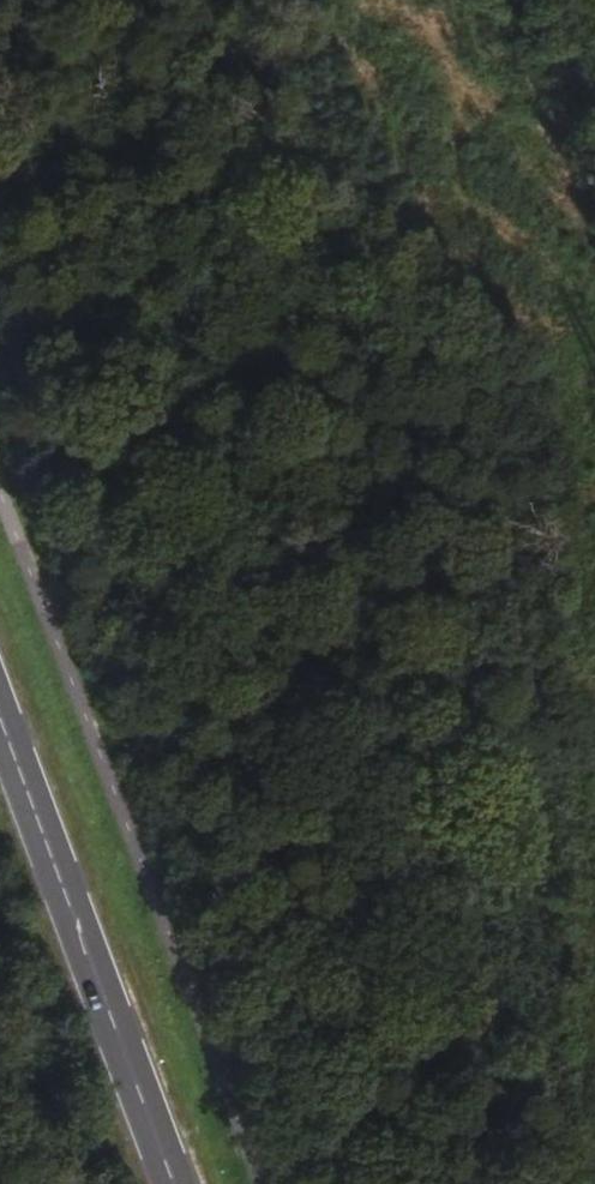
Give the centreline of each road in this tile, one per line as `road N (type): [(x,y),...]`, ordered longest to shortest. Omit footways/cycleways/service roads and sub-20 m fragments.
road 1 (primary): [(173,1183),(0,723)]

